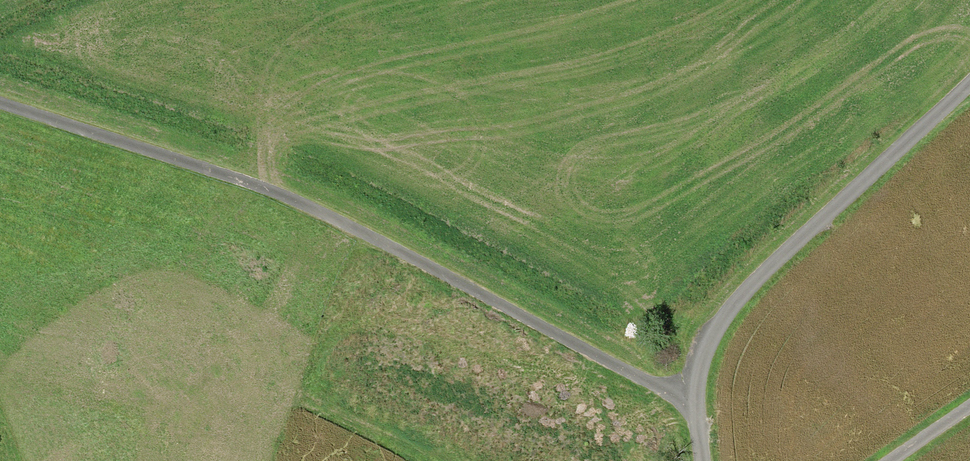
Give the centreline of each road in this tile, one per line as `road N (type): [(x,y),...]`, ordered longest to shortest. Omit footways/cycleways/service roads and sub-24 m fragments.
road 1 (unclassified): [(0,107),(290,200),(628,375),(668,393),(696,393)]
road 2 (unclassified): [(969,89),(728,317),(703,359),(696,393)]
road 3 (track): [(161,460),(201,353),(250,302),(287,279),(402,256)]

